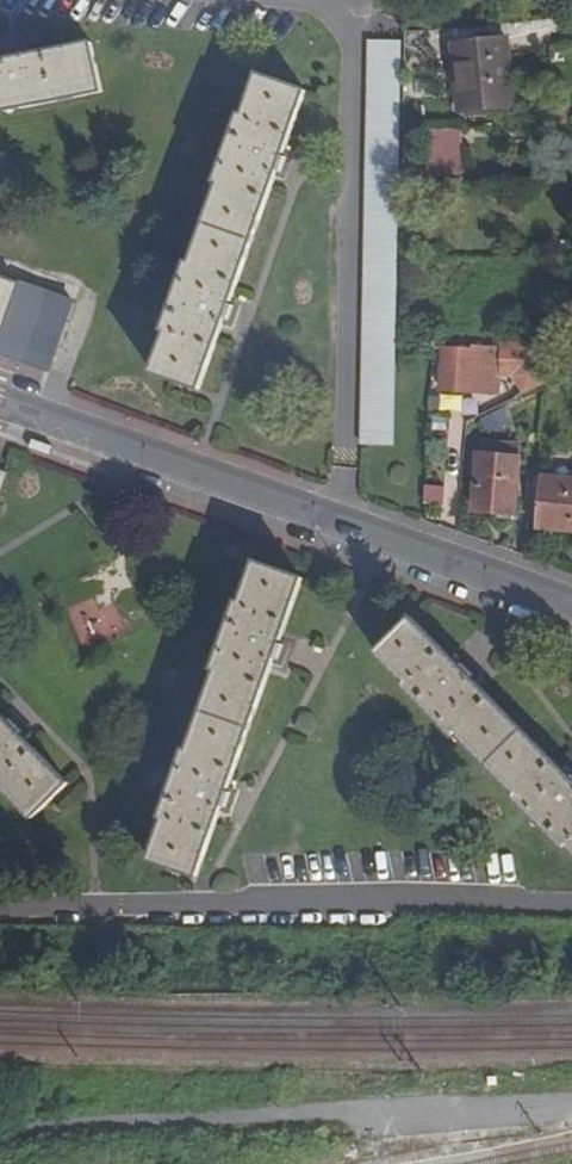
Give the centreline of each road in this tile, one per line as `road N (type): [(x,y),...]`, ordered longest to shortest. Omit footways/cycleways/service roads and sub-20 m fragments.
road 1 (residential): [(0,403),(571,605)]

